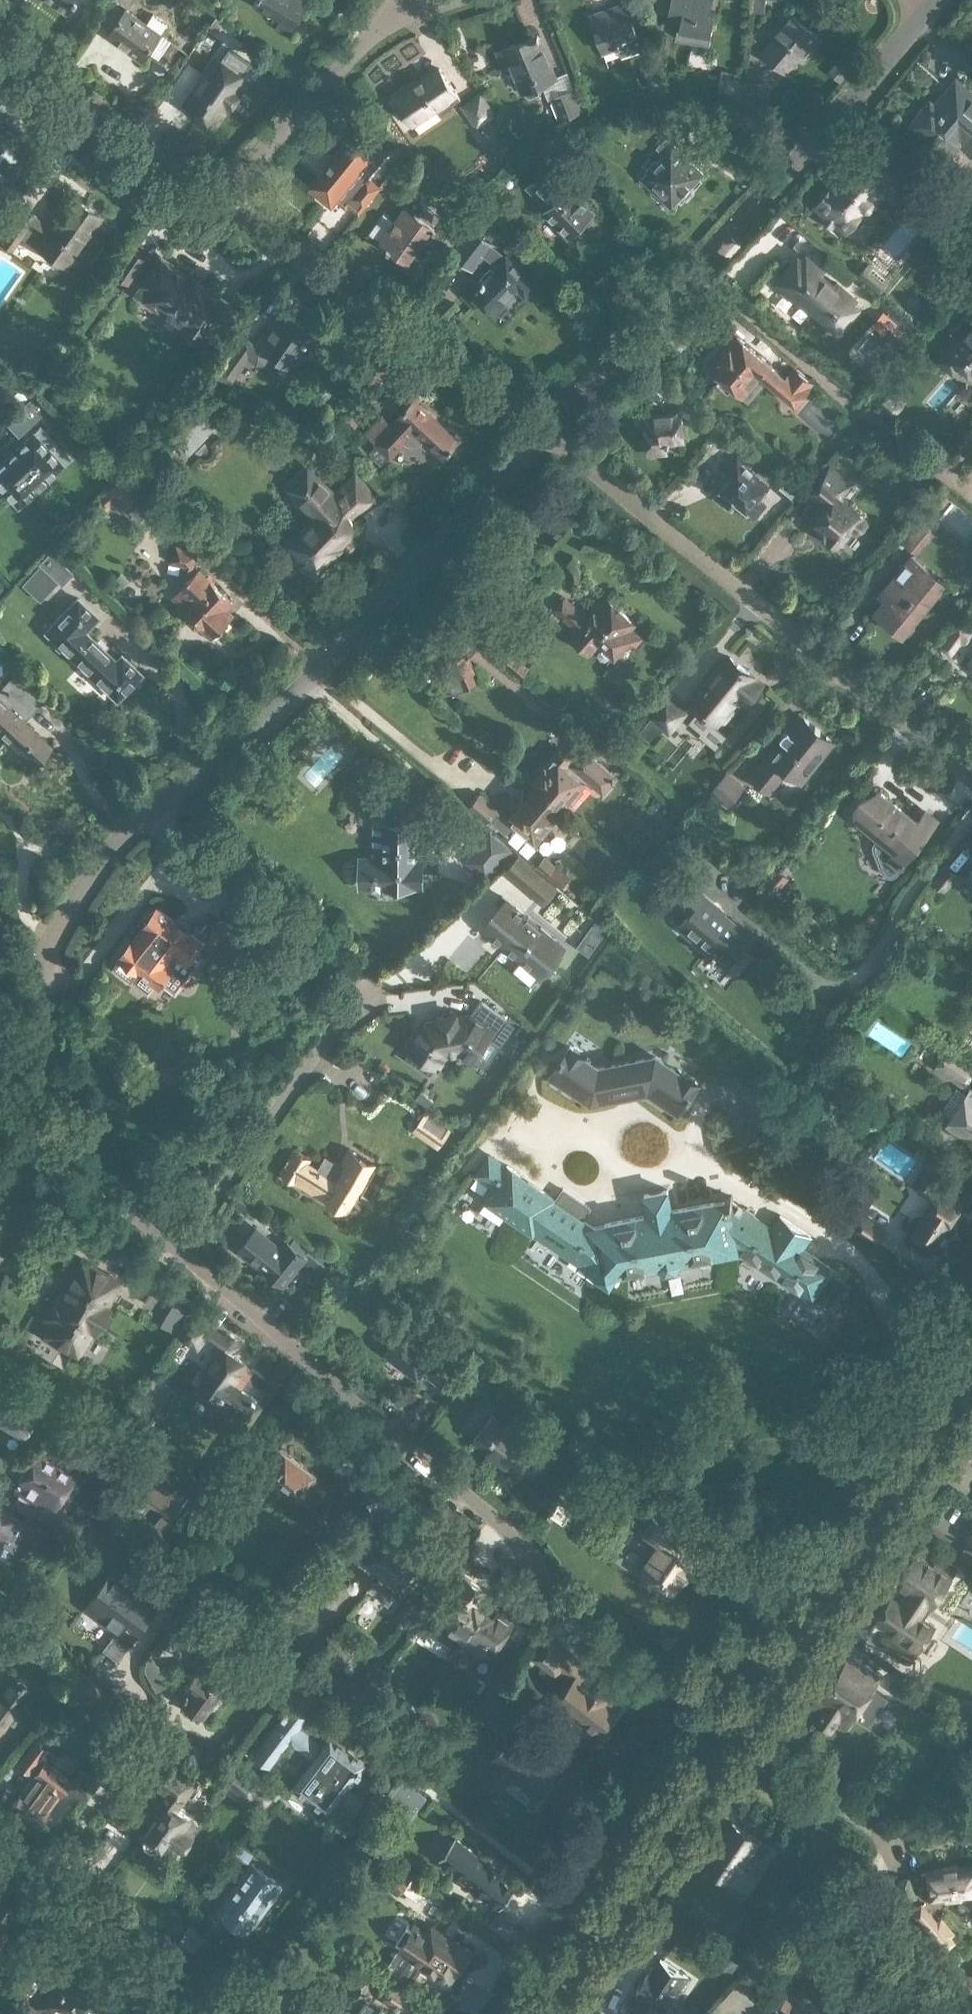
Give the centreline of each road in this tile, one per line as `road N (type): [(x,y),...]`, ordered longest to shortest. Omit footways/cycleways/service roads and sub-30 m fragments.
road 1 (residential): [(24,1180),(44,926),(66,882),(401,585),(534,433)]
road 2 (residential): [(732,1727),(579,1608),(528,1532),(177,1260)]
road 3 (residential): [(971,777),(534,433)]
road 4 (residential): [(526,1124),(597,1158),(716,1151),(823,1234),(892,1310),(971,1360)]
road 5 (secondary): [(732,1727),(971,1364)]
road 6 (residential): [(534,433),(223,210)]
road 7 (residential): [(971,490),(861,405),(701,259)]
road 8 (residential): [(701,259),(934,0)]
road 9 (secondary): [(537,2013),(732,1727)]
road 10 (residential): [(177,1260),(366,998)]
road 11 (residential): [(221,2013),(0,1844)]
road 12 (residential): [(223,210),(0,46)]
road 13 (residential): [(223,210),(376,10)]
road 14 (residential): [(534,433),(701,259)]
road 15 (residential): [(177,1260),(57,1162),(24,1180)]

